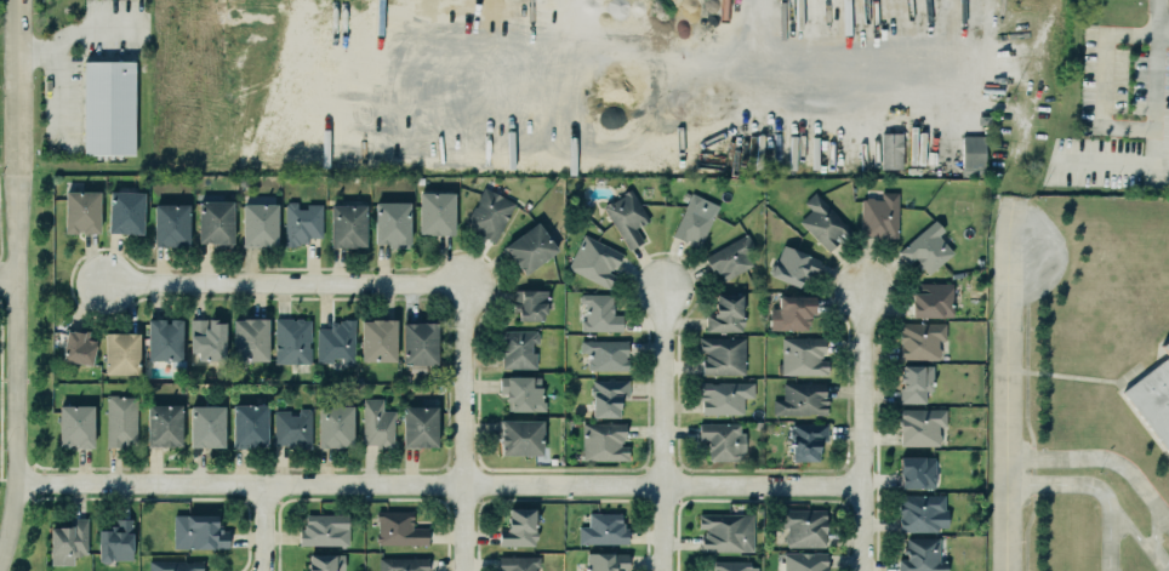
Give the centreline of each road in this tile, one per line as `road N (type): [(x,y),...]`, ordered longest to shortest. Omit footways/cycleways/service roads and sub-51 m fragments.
road 1 (residential): [(21,483),(863,486)]
road 2 (tertiary): [(0,570),(21,483),(22,0)]
road 3 (residential): [(107,285),(467,284)]
road 4 (tertiary): [(1007,570),(1008,307),(1021,255)]
road 5 (residential): [(467,284),(464,570)]
road 6 (residential): [(863,570),(863,291)]
road 7 (residential): [(665,291),(665,570)]

